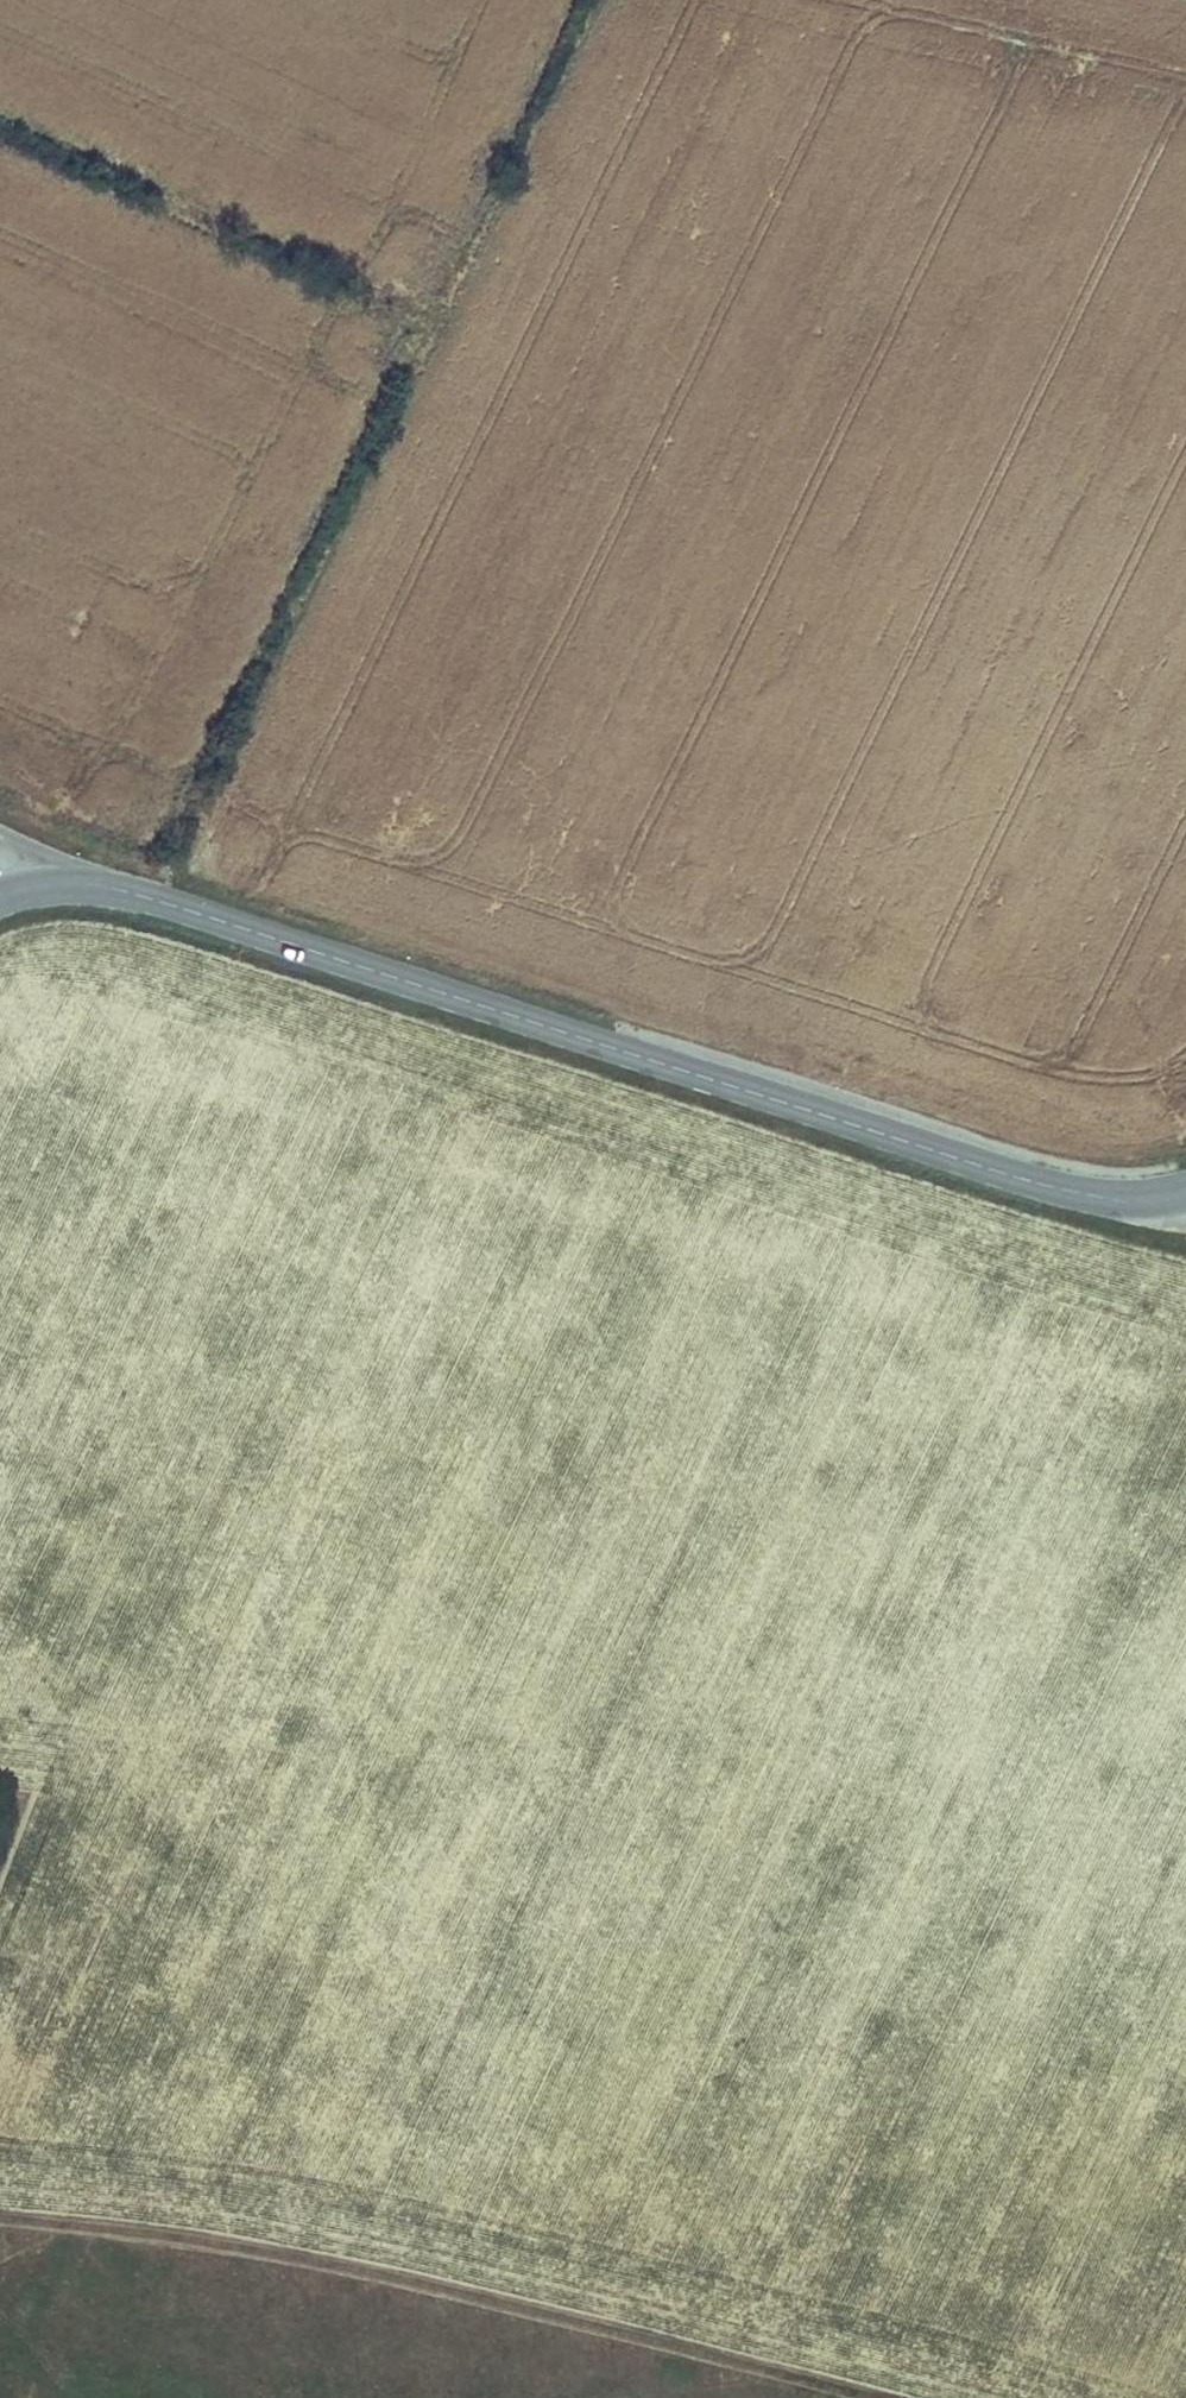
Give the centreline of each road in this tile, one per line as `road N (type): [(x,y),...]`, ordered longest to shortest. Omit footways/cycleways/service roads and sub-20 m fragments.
road 1 (secondary): [(1185,1191),(1128,1199),(1030,1178),(124,891),(63,886),(10,892)]
road 2 (track): [(0,2223),(135,2235),(454,2299),(853,2397)]

